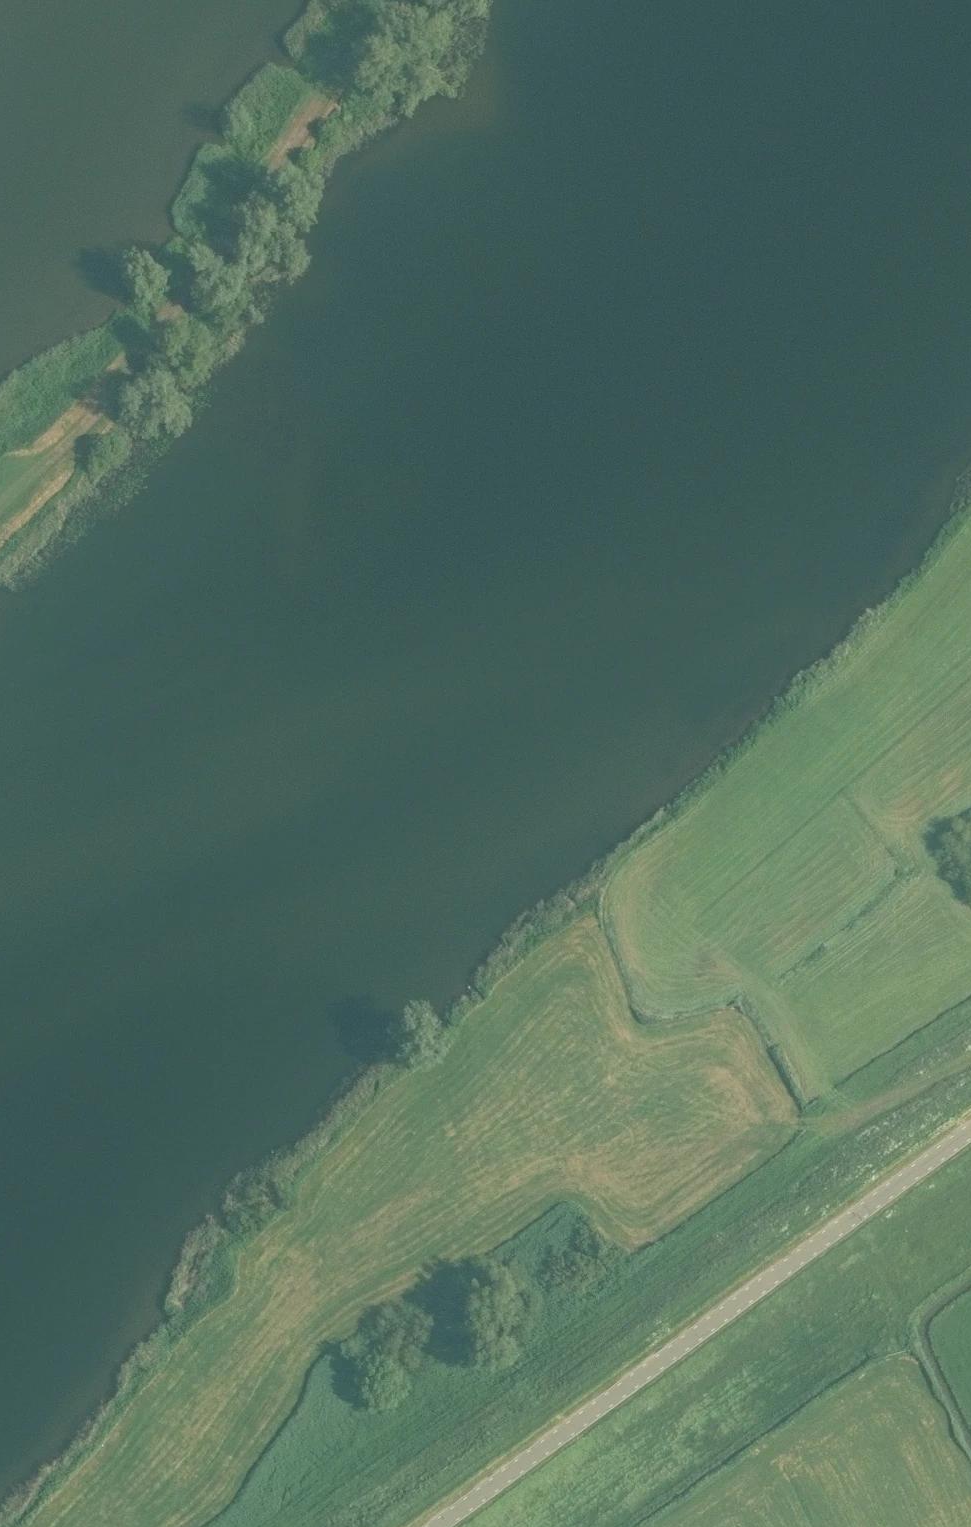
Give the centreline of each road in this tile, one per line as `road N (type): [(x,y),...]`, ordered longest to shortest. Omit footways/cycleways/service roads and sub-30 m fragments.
road 1 (tertiary): [(435,1526),(970,1131)]

